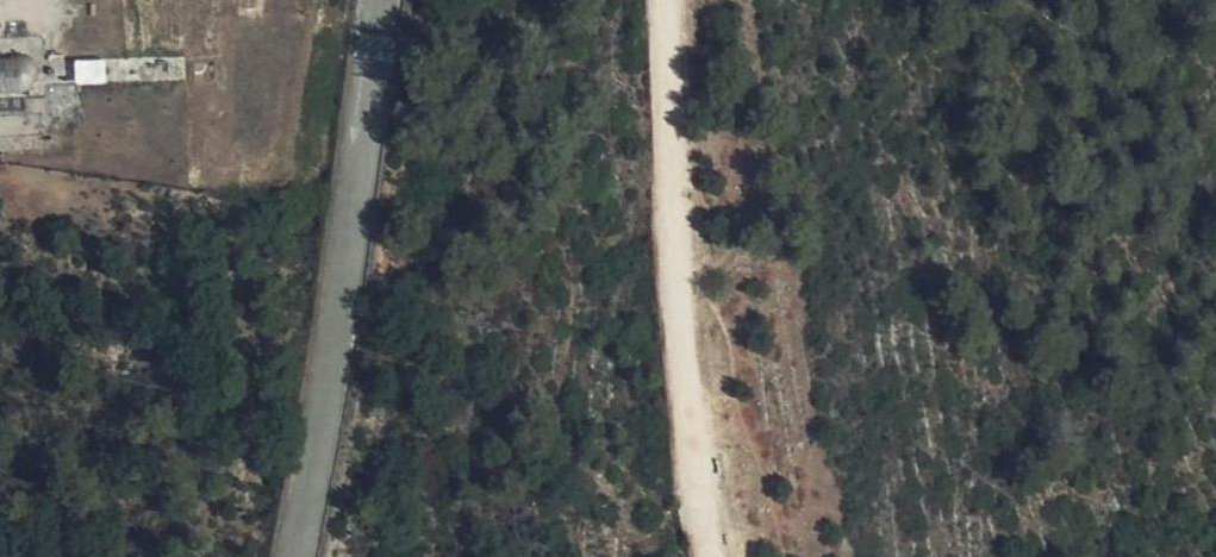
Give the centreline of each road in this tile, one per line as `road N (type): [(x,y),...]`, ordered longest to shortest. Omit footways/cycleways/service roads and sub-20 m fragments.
road 1 (track): [(662,0),(695,471),(713,556)]

